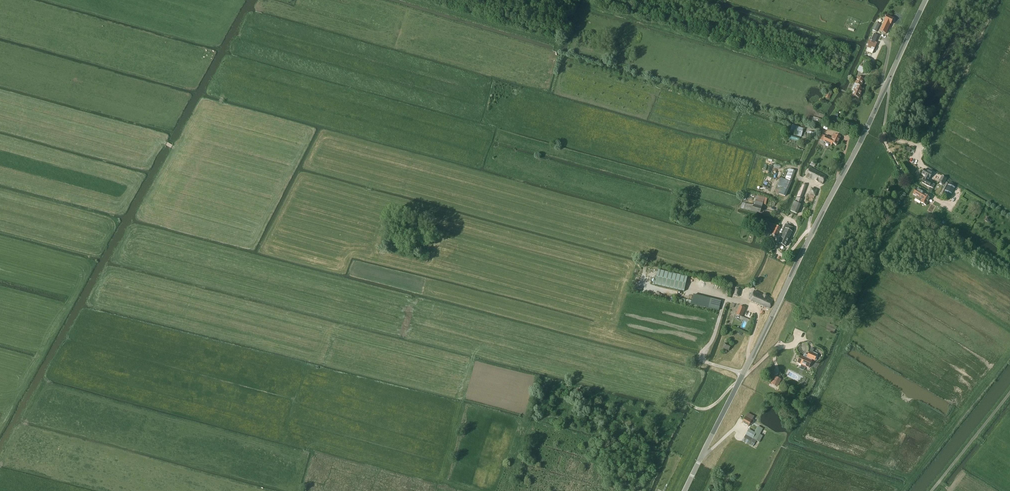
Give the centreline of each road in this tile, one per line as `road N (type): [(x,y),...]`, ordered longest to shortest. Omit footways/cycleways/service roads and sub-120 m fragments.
road 1 (unclassified): [(686,490),(927,0)]
road 2 (track): [(799,337),(743,374),(703,361),(726,299)]
road 3 (unclassified): [(1009,392),(933,490)]
road 4 (track): [(778,239),(776,249),(787,255),(808,230),(819,186),(798,178)]

